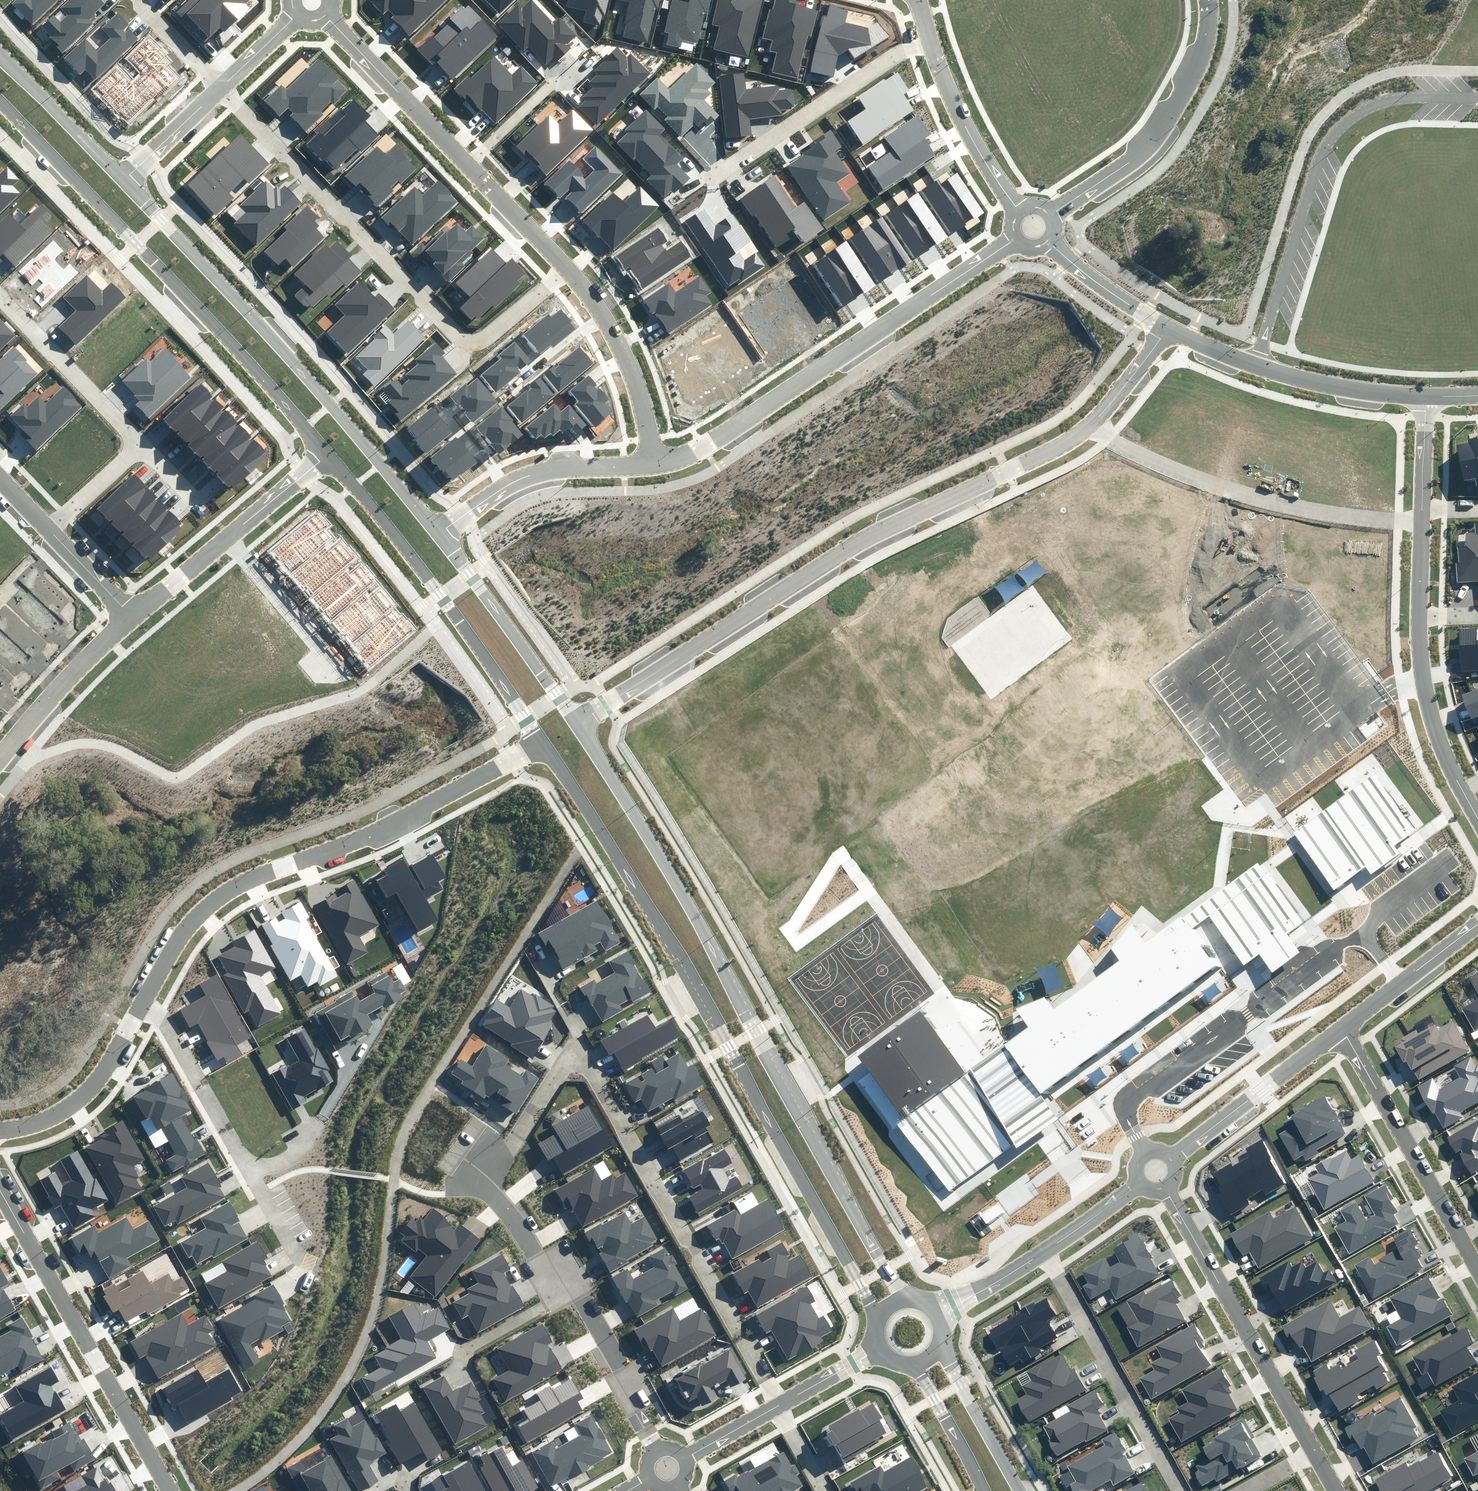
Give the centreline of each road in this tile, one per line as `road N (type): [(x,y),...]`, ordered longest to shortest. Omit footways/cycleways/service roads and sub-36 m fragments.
road 1 (secondary): [(877,1325),(869,1296),(677,954),(539,742)]
road 2 (secondary): [(578,723),(747,1007),(896,1282),(916,1299)]
road 3 (residential): [(1093,422),(859,540),(578,723)]
road 4 (residential): [(780,1403),(584,1061),(555,1068),(485,1175)]
road 5 (residential): [(539,742),(369,835),(250,882),(206,911),(146,1007)]
road 6 (secondary): [(329,455),(0,97)]
road 7 (residential): [(566,269),(481,340),(469,342),(221,87)]
road 8 (secondary): [(123,181),(332,403),(439,532)]
road 9 (residential): [(1014,240),(722,434),(651,463)]
road 10 (residential): [(1477,98),(1386,102),(1342,129),(1308,194),(1256,363)]
road 11 (residential): [(0,1178),(172,1490)]
road 12 (secondary): [(539,742),(453,613),(329,455)]
road 13 (residential): [(325,14),(566,269)]
road 14 (residential): [(1093,422),(1153,458),(1288,503),(1396,518),(1423,513)]
road 15 (residential): [(485,1175),(536,1255),(582,1298),(657,1449)]
road 16 (residential): [(1166,1186),(1316,1451)]
road 17 (residential): [(1208,0),(1203,53),(1166,122),(1131,161),(1052,215)]
road 18 (residential): [(1047,1249),(1183,1490)]
road 19 (residential): [(1477,1268),(1343,1028)]
road 20 (residential): [(710,180),(896,53),(933,46)]
road 21 (secondary): [(439,532),(578,723)]
road 22 (residential): [(651,463),(531,473),(439,532)]
road 23 (residential): [(566,269),(617,338),(635,380),(651,463)]
road 24 (tertiary): [(1343,1028),(1174,1156)]
road 25 (residential): [(1477,817),(1442,746),(1426,687),(1420,616)]
road 26 (residential): [(146,1007),(103,1086),(66,1116),(0,1132)]
road 27 (residential): [(0,297),(139,444)]
road 28 (residential): [(129,616),(0,756)]
road 29 (unknown): [(967,134),(1068,61),(1056,0)]
road 30 (residential): [(1019,209),(967,134),(933,46)]
road 31 (residential): [(146,1007),(169,1029),(241,1158)]
road 32 (secondary): [(0,53),(123,181)]
road 33 (residential): [(1427,395),(1256,363)]
road 34 (tertiary): [(1477,923),(1343,1028)]
road 35 (secondary): [(941,1345),(1023,1490)]
road 36 (residential): [(225,538),(321,648)]
road 37 (residential): [(1167,326),(1046,245)]
road 38 (secondary): [(986,1490),(918,1364)]
road 39 (residential): [(123,181),(221,87)]
road 40 (residential): [(329,455),(225,538)]
road 41 (tertiary): [(1047,1249),(940,1317)]
road 42 (residential): [(241,1158),(297,1255),(310,1261)]
road 43 (residential): [(139,444),(47,528)]
road 44 (residential): [(225,538),(129,616)]
road 45 (residential): [(221,87),(135,0)]
road 46 (residential): [(1167,326),(1093,422)]
road 47 (residential): [(47,528),(129,616)]

